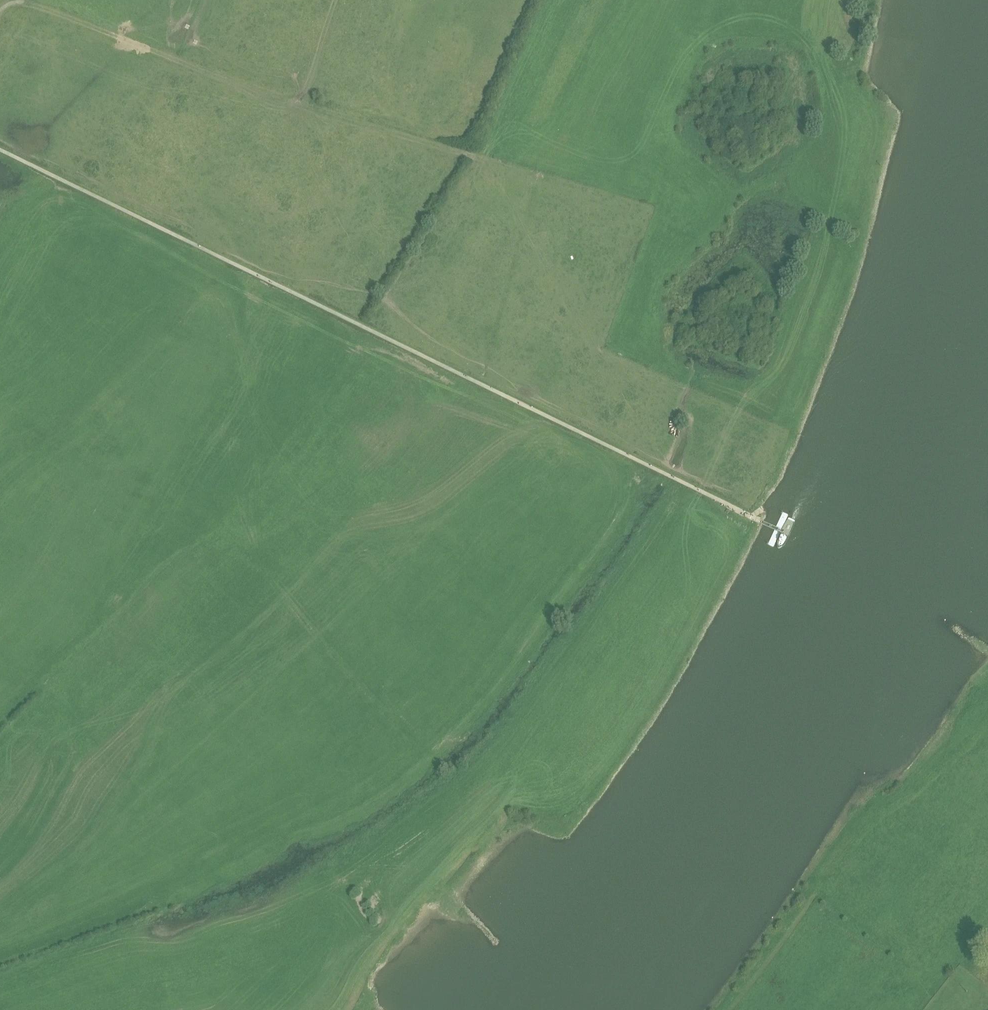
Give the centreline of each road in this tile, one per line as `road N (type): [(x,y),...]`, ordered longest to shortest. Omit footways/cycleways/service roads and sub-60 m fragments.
road 1 (track): [(479,161),(27,2),(13,1),(0,17)]

